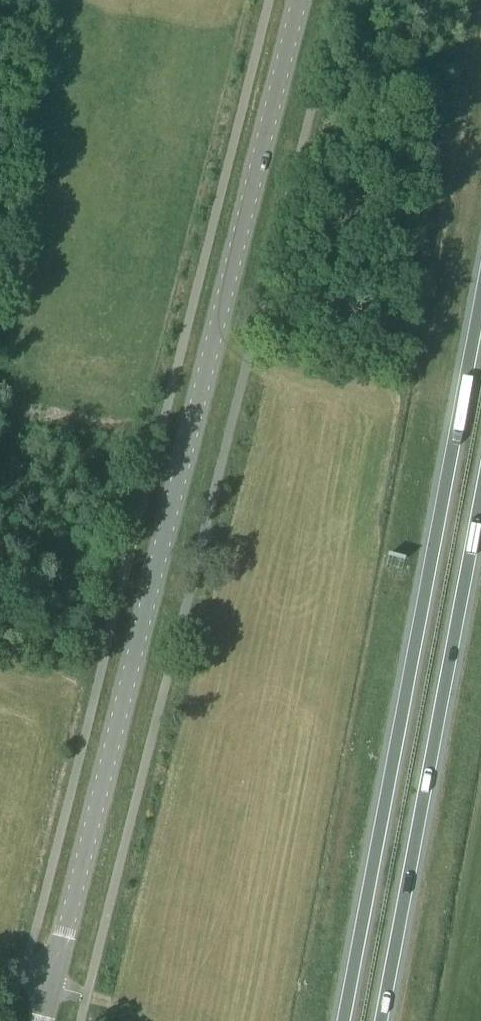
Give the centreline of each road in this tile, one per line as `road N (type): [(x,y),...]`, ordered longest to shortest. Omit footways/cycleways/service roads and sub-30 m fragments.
road 1 (tertiary): [(50,985),(296,0)]
road 2 (trunk): [(480,288),(341,1020)]
road 3 (trunk): [(382,1020),(480,500)]

